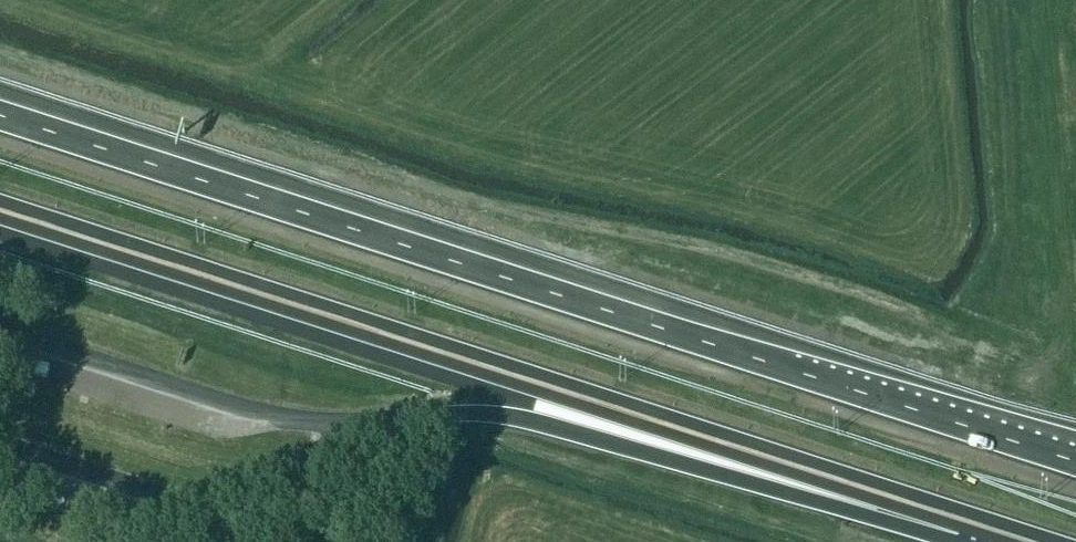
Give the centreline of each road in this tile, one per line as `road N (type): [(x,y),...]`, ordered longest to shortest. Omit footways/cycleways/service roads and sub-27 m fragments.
road 1 (motorway): [(1075,461),(0,116)]
road 2 (motorway): [(0,210),(901,501)]
road 3 (motorway): [(383,423),(475,413),(901,501)]
road 4 (motorway): [(901,501),(1027,541)]

